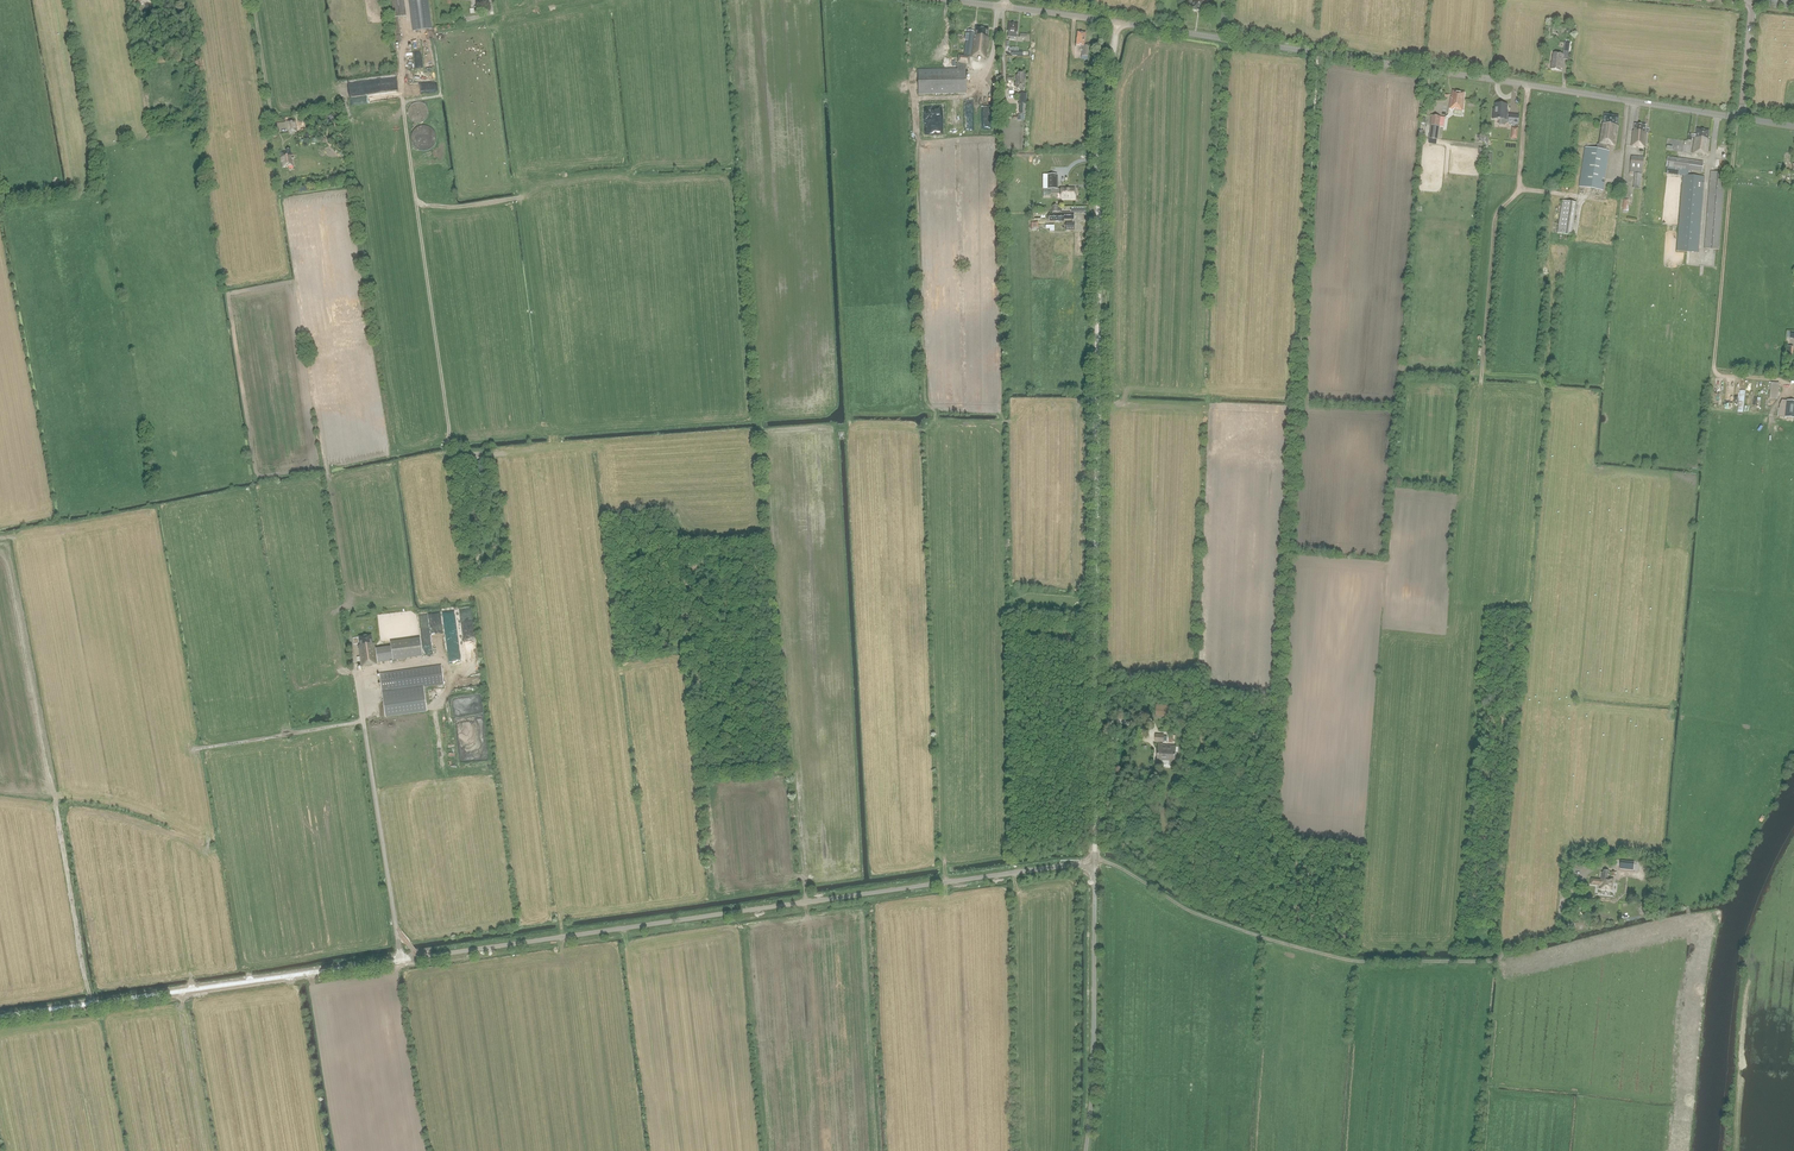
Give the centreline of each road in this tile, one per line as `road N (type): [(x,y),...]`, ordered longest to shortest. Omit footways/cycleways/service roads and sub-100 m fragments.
road 1 (unclassified): [(0,1017),(1095,866)]
road 2 (unclassified): [(1095,866),(1100,105),(1118,23)]
road 3 (tertiary): [(1793,126),(1118,23)]
road 4 (unclassified): [(1086,1150),(1095,866)]
road 5 (track): [(272,121),(253,0)]

